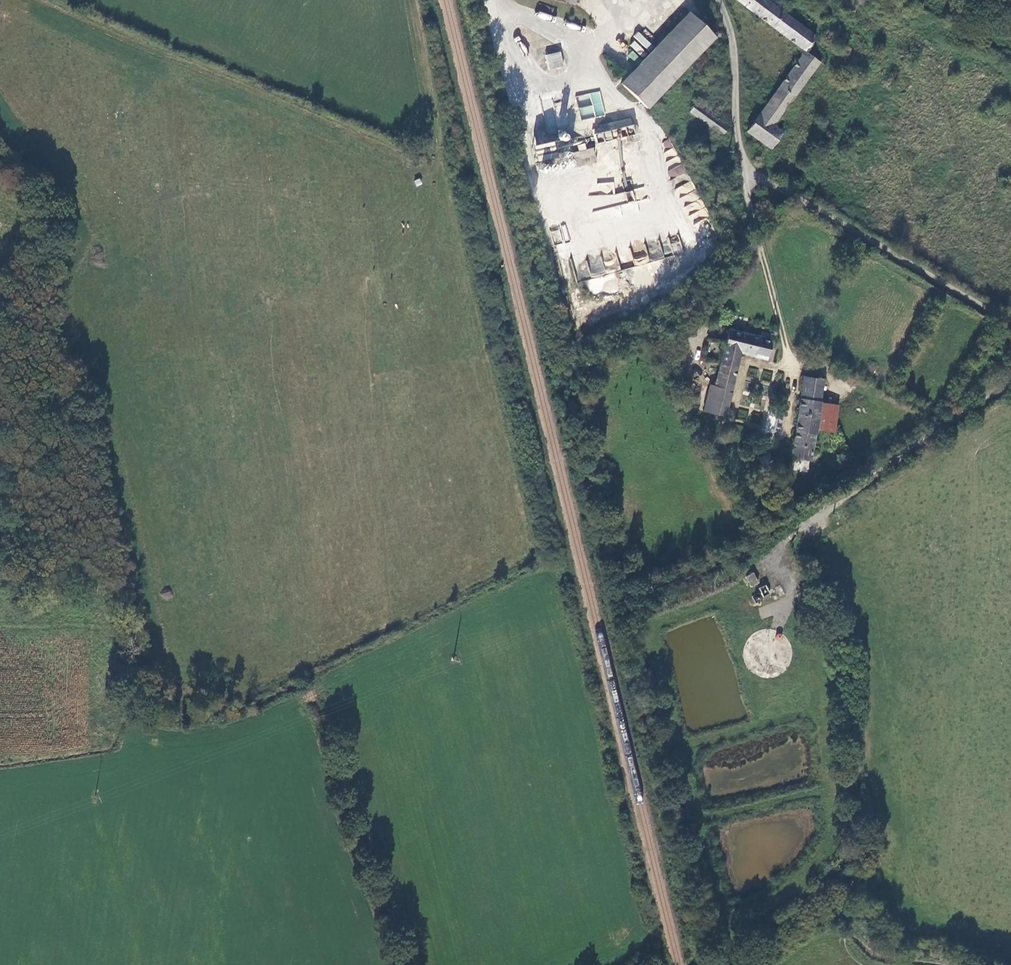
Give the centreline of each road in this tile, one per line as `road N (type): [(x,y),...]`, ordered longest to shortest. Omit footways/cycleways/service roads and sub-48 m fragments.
road 1 (unclassified): [(721,0),(755,223),(795,364),(810,373)]
road 2 (track): [(748,173),(1010,319)]
road 3 (track): [(1010,383),(797,543)]

